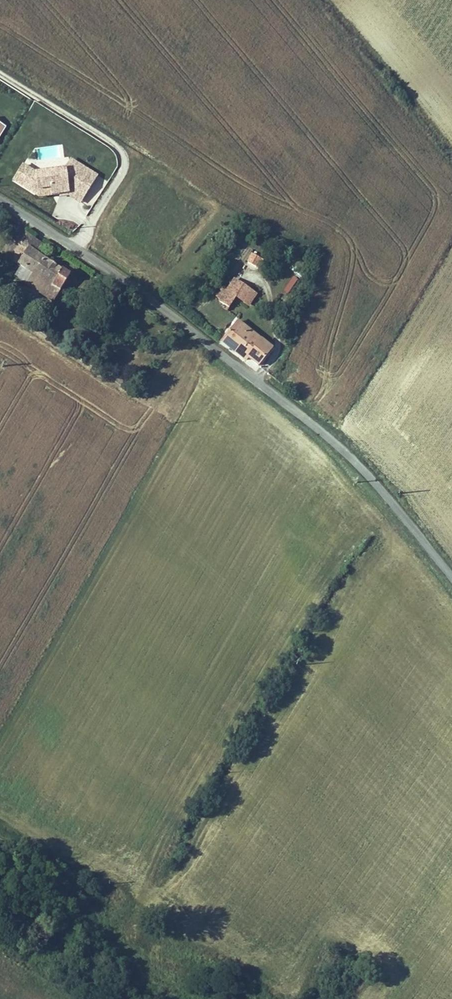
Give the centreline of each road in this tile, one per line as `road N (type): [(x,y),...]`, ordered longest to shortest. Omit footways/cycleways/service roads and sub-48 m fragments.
road 1 (tertiary): [(76,248),(327,436),(451,576)]
road 2 (residential): [(0,72),(132,155),(76,248)]
road 3 (track): [(0,842),(39,864),(60,901),(52,920),(59,937),(136,998)]

